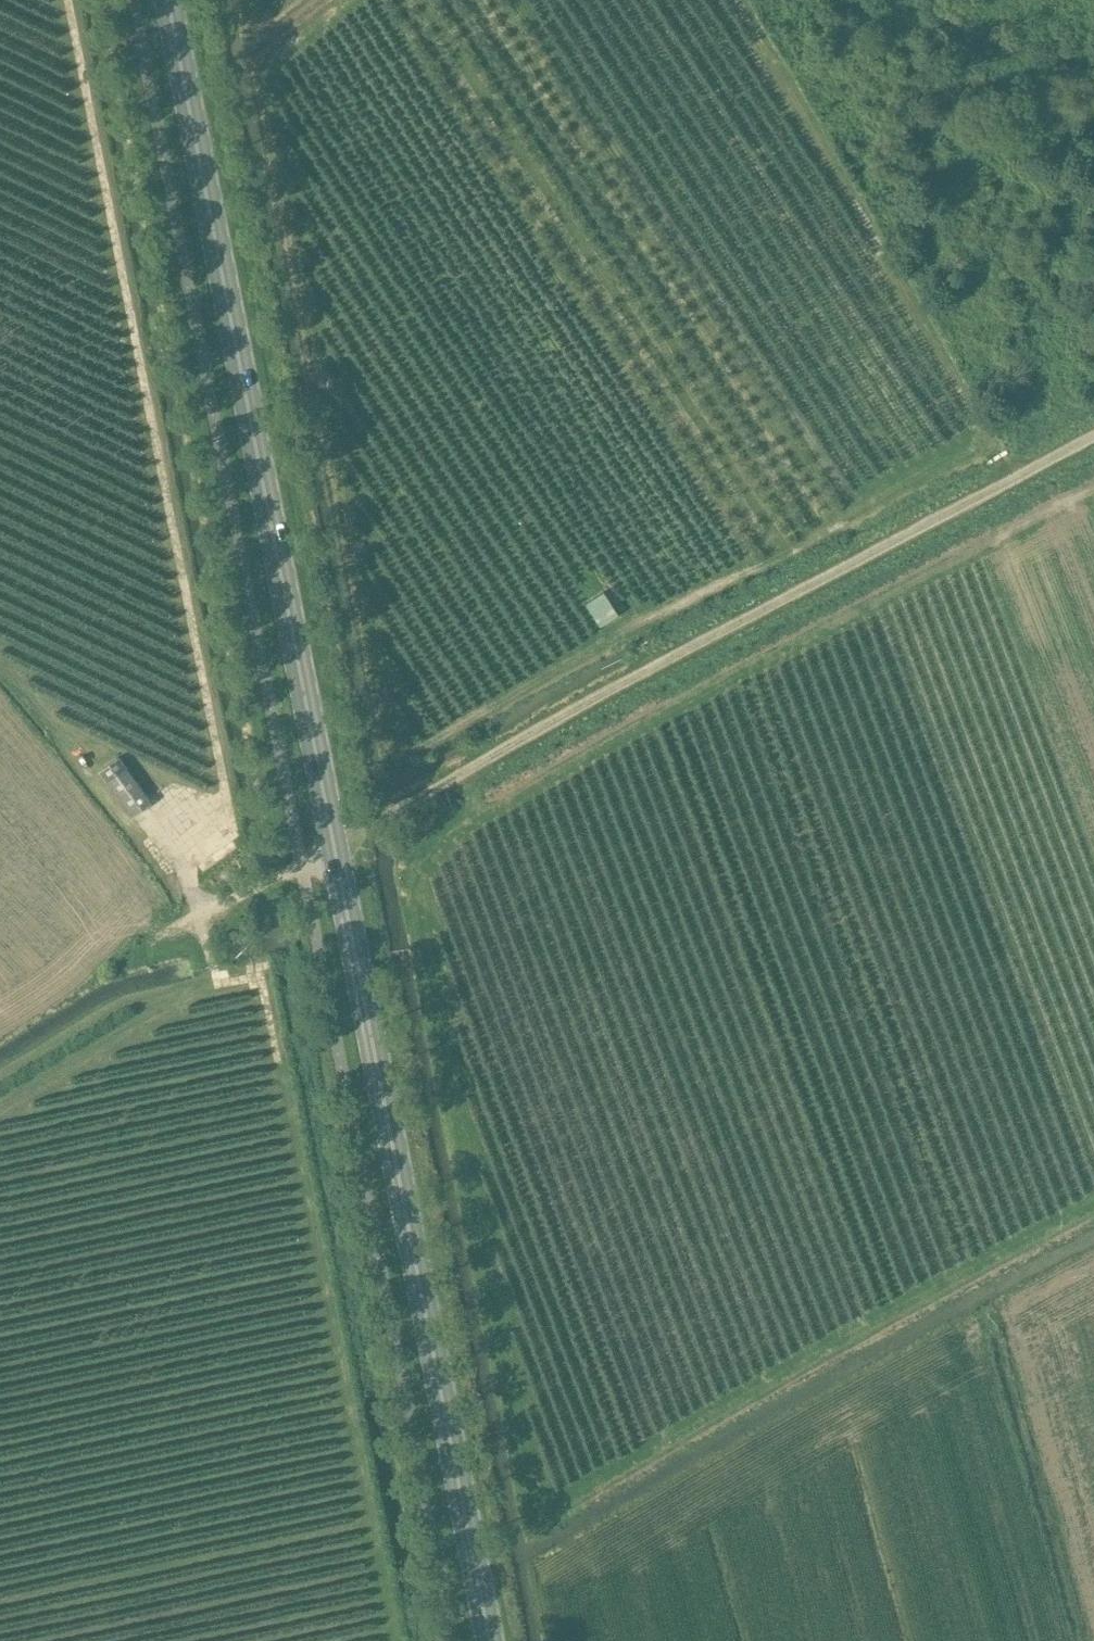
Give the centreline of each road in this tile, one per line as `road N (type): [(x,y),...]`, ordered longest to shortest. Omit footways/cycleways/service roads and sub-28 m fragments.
road 1 (primary): [(489,1640),(169,0)]
road 2 (track): [(279,1065),(258,977),(221,986),(183,873),(189,830),(226,805),(69,0)]
road 3 (track): [(158,939),(646,671),(1093,439)]

